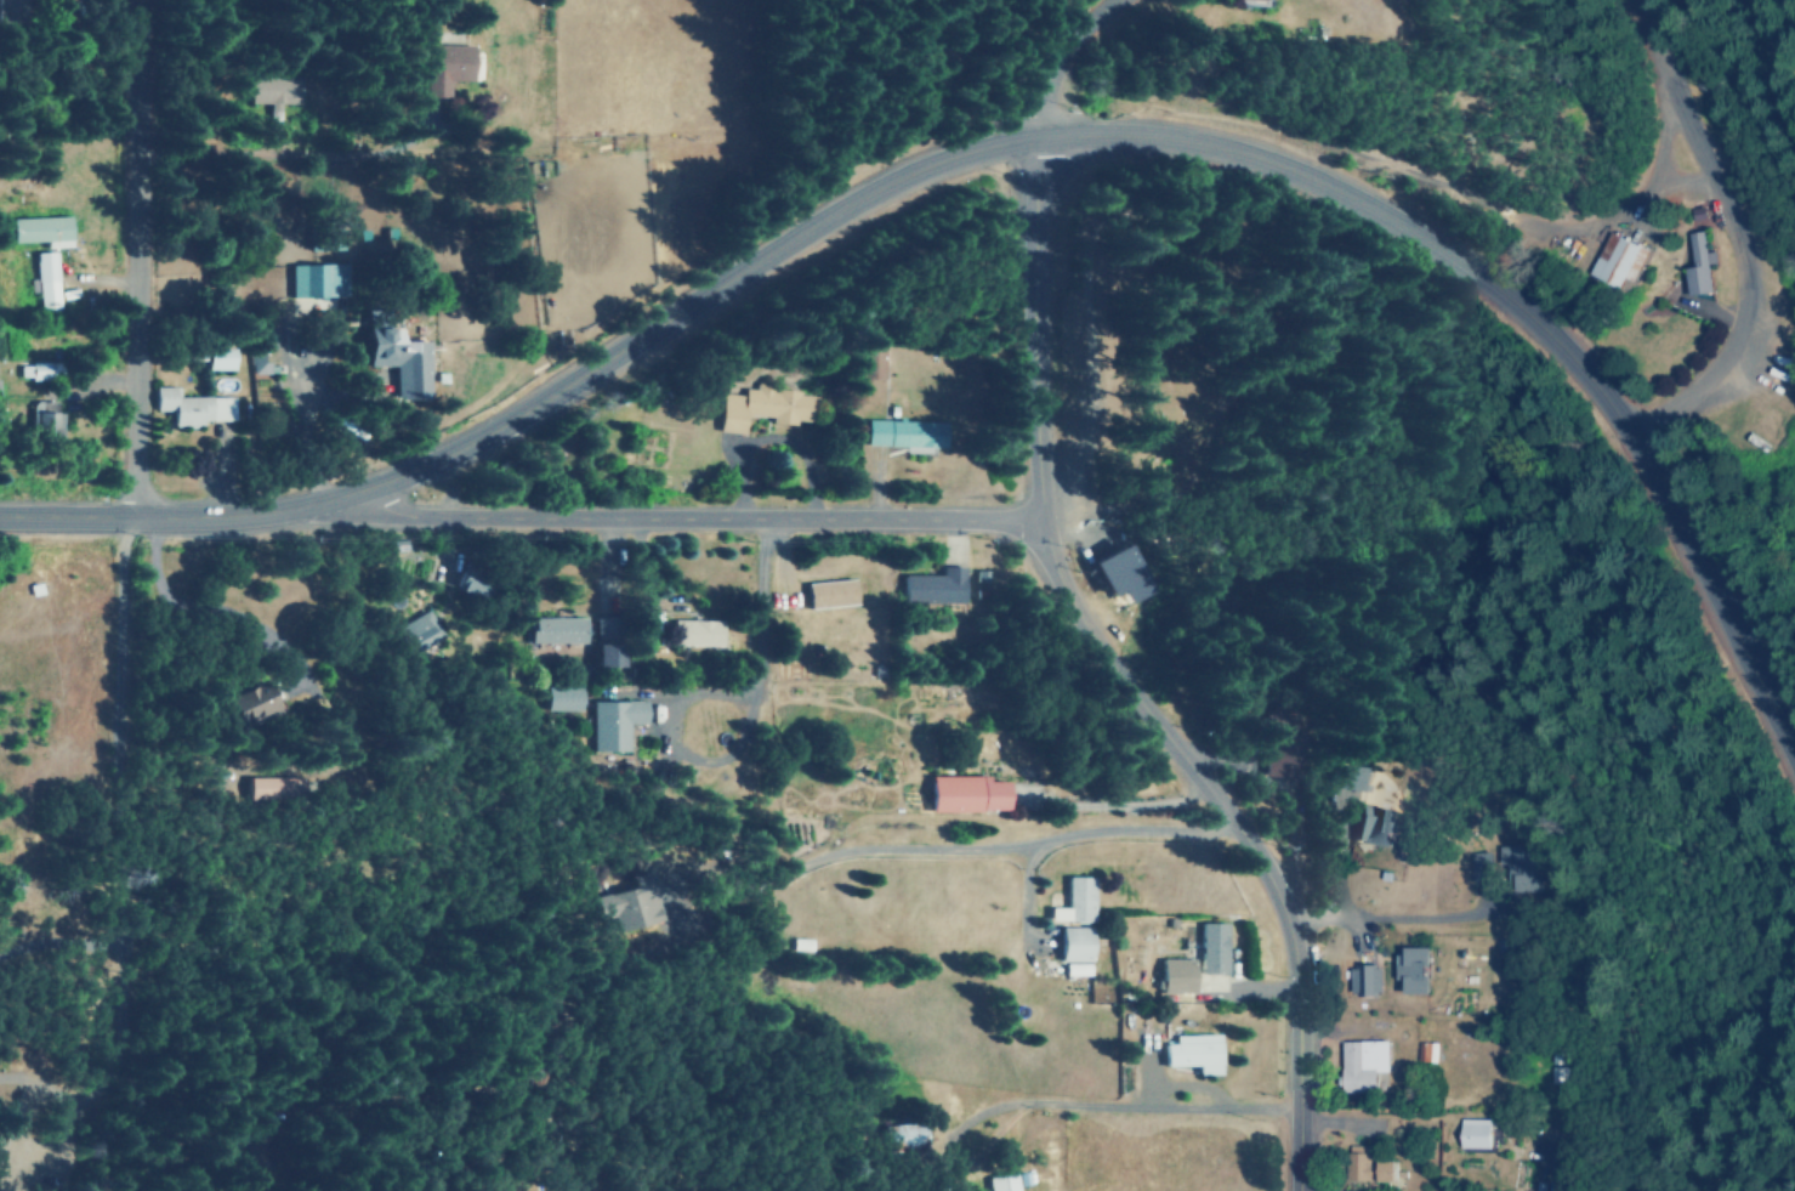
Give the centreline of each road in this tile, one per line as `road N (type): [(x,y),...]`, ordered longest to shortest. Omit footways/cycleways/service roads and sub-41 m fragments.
road 1 (tertiary): [(0,517),(130,517),(358,501),(466,449),(931,161),(1040,140),(1127,136),(1216,148),(1327,187),(1398,222),(1506,296),(1592,380),(1646,447),(1794,713)]
road 2 (residential): [(1285,1190),(1290,898),(1039,531),(1040,140)]
road 3 (tertiary): [(1039,531),(358,501)]
road 4 (residential): [(130,517),(138,0)]
road 5 (residential): [(1646,447),(1748,321),(1748,216),(1629,0)]
road 6 (residential): [(132,217),(356,220)]
road 7 (residential): [(1040,140),(1032,39),(1085,0)]
road 8 (residential): [(931,1190),(896,1136),(837,1079)]

